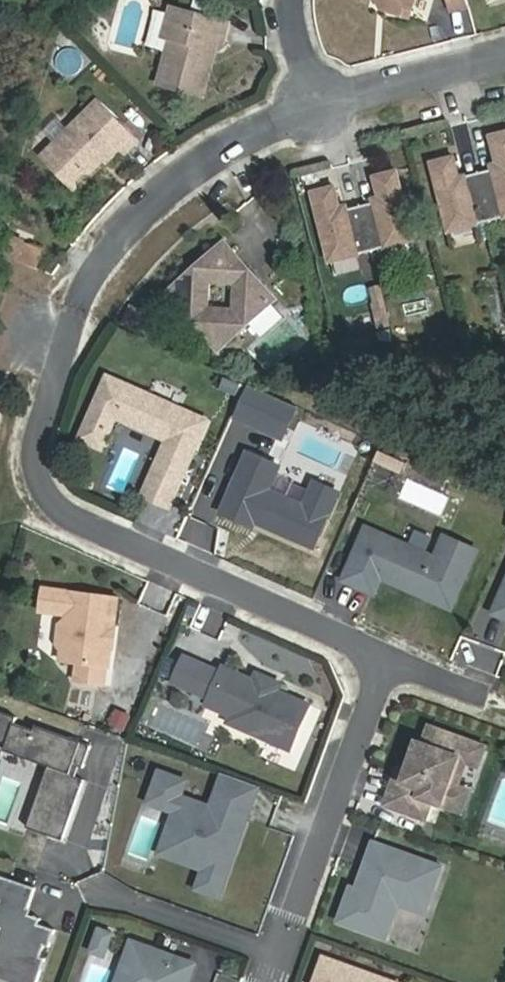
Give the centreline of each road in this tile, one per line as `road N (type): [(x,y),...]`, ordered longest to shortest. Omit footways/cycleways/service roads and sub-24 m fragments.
road 1 (residential): [(25,325),(65,338),(38,430),(46,499),(64,515),(386,660)]
road 2 (residential): [(79,301),(165,190),(219,150),(316,104)]
road 3 (residential): [(276,955),(386,660)]
road 4 (residential): [(316,104),(504,55)]
road 5 (residential): [(276,955),(98,890)]

